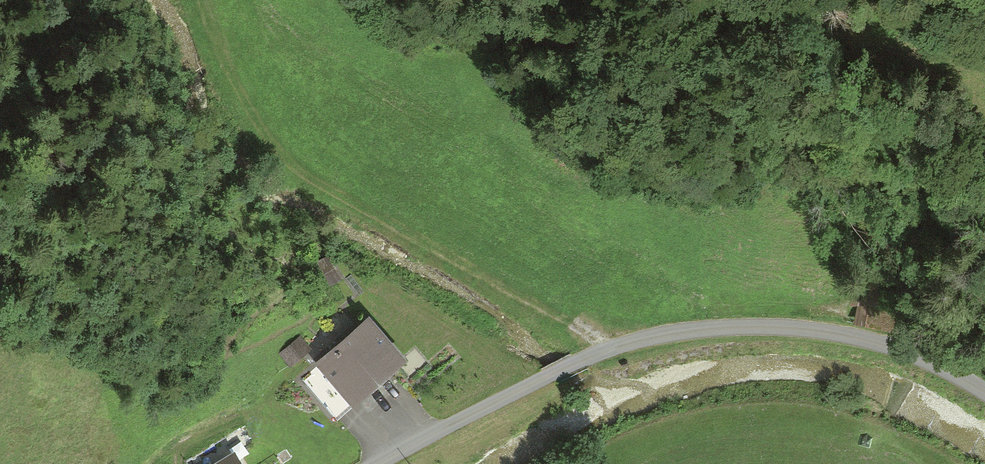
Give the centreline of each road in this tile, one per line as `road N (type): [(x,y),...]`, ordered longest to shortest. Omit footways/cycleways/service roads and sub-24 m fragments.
road 1 (tertiary): [(984,394),(886,344),(813,330),(711,328),(598,352),(377,463)]
road 2 (track): [(203,0),(252,117),(310,177),(614,347)]

